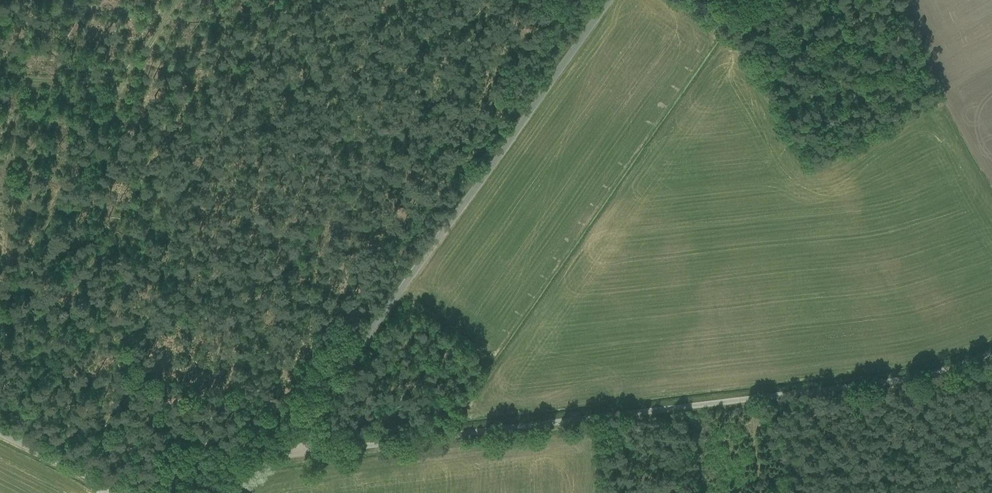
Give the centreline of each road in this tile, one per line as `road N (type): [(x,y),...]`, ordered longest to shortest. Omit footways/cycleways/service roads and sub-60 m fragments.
road 1 (unclassified): [(991,352),(902,380),(293,457)]
road 2 (unclassified): [(608,0),(301,430),(293,457)]
road 3 (unclassified): [(0,429),(126,492)]

